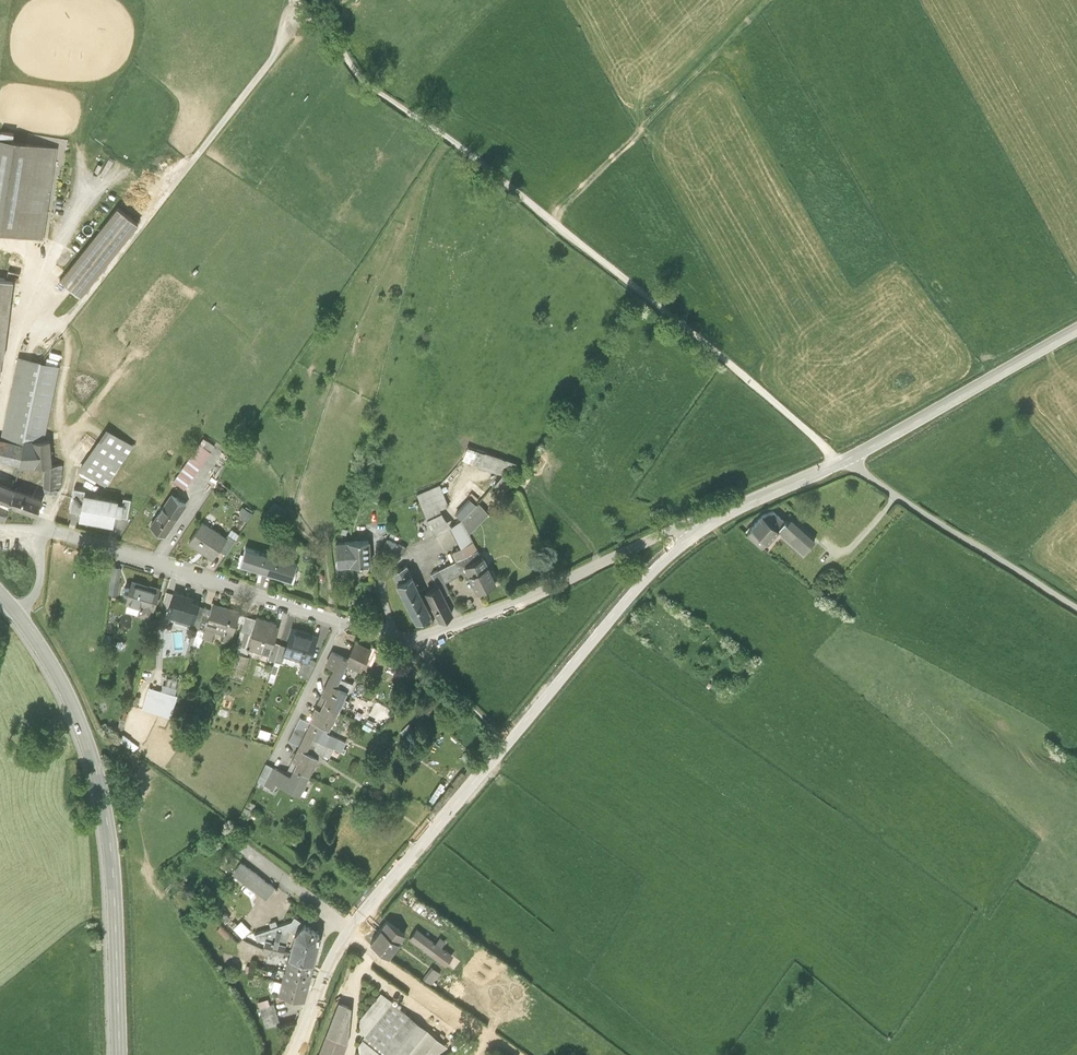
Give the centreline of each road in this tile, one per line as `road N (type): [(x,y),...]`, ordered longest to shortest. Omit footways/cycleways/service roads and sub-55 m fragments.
road 1 (track): [(296,0),(329,29),(368,84),(554,221),(842,462)]
road 2 (tertiary): [(701,530),(631,593),(350,930),(293,1054)]
road 3 (secondary): [(16,613),(50,661),(98,771),(115,889),(121,1054)]
road 4 (residential): [(342,622),(421,637),(676,529),(701,530)]
road 5 (residential): [(43,531),(342,622)]
road 6 (track): [(554,221),(768,0)]
road 7 (unclassified): [(1076,610),(842,462)]
road 8 (tertiary): [(1076,329),(842,462)]
road 9 (track): [(350,930),(518,1054)]
road 10 (tertiary): [(842,462),(701,530)]
road 11 (residential): [(342,622),(277,759)]

